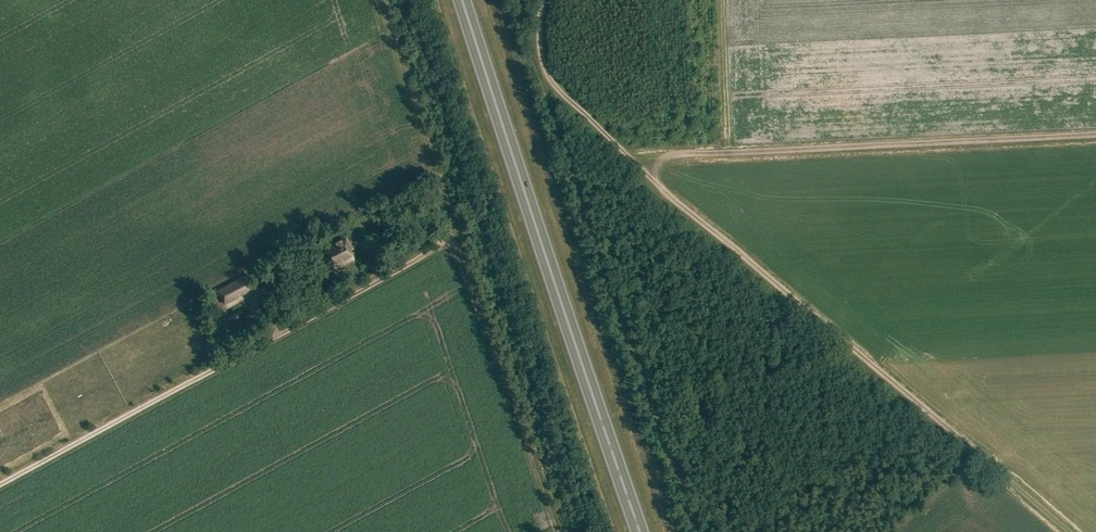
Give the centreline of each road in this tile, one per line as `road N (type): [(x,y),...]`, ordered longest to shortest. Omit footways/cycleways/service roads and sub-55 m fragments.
road 1 (track): [(1071,531),(570,105),(539,60),(536,0)]
road 2 (trunk): [(640,531),(464,0)]
road 3 (track): [(0,483),(452,237)]
road 4 (unclassified): [(627,158),(1095,136)]
road 5 (track): [(452,237),(554,531)]
road 6 (track): [(452,237),(379,0)]

